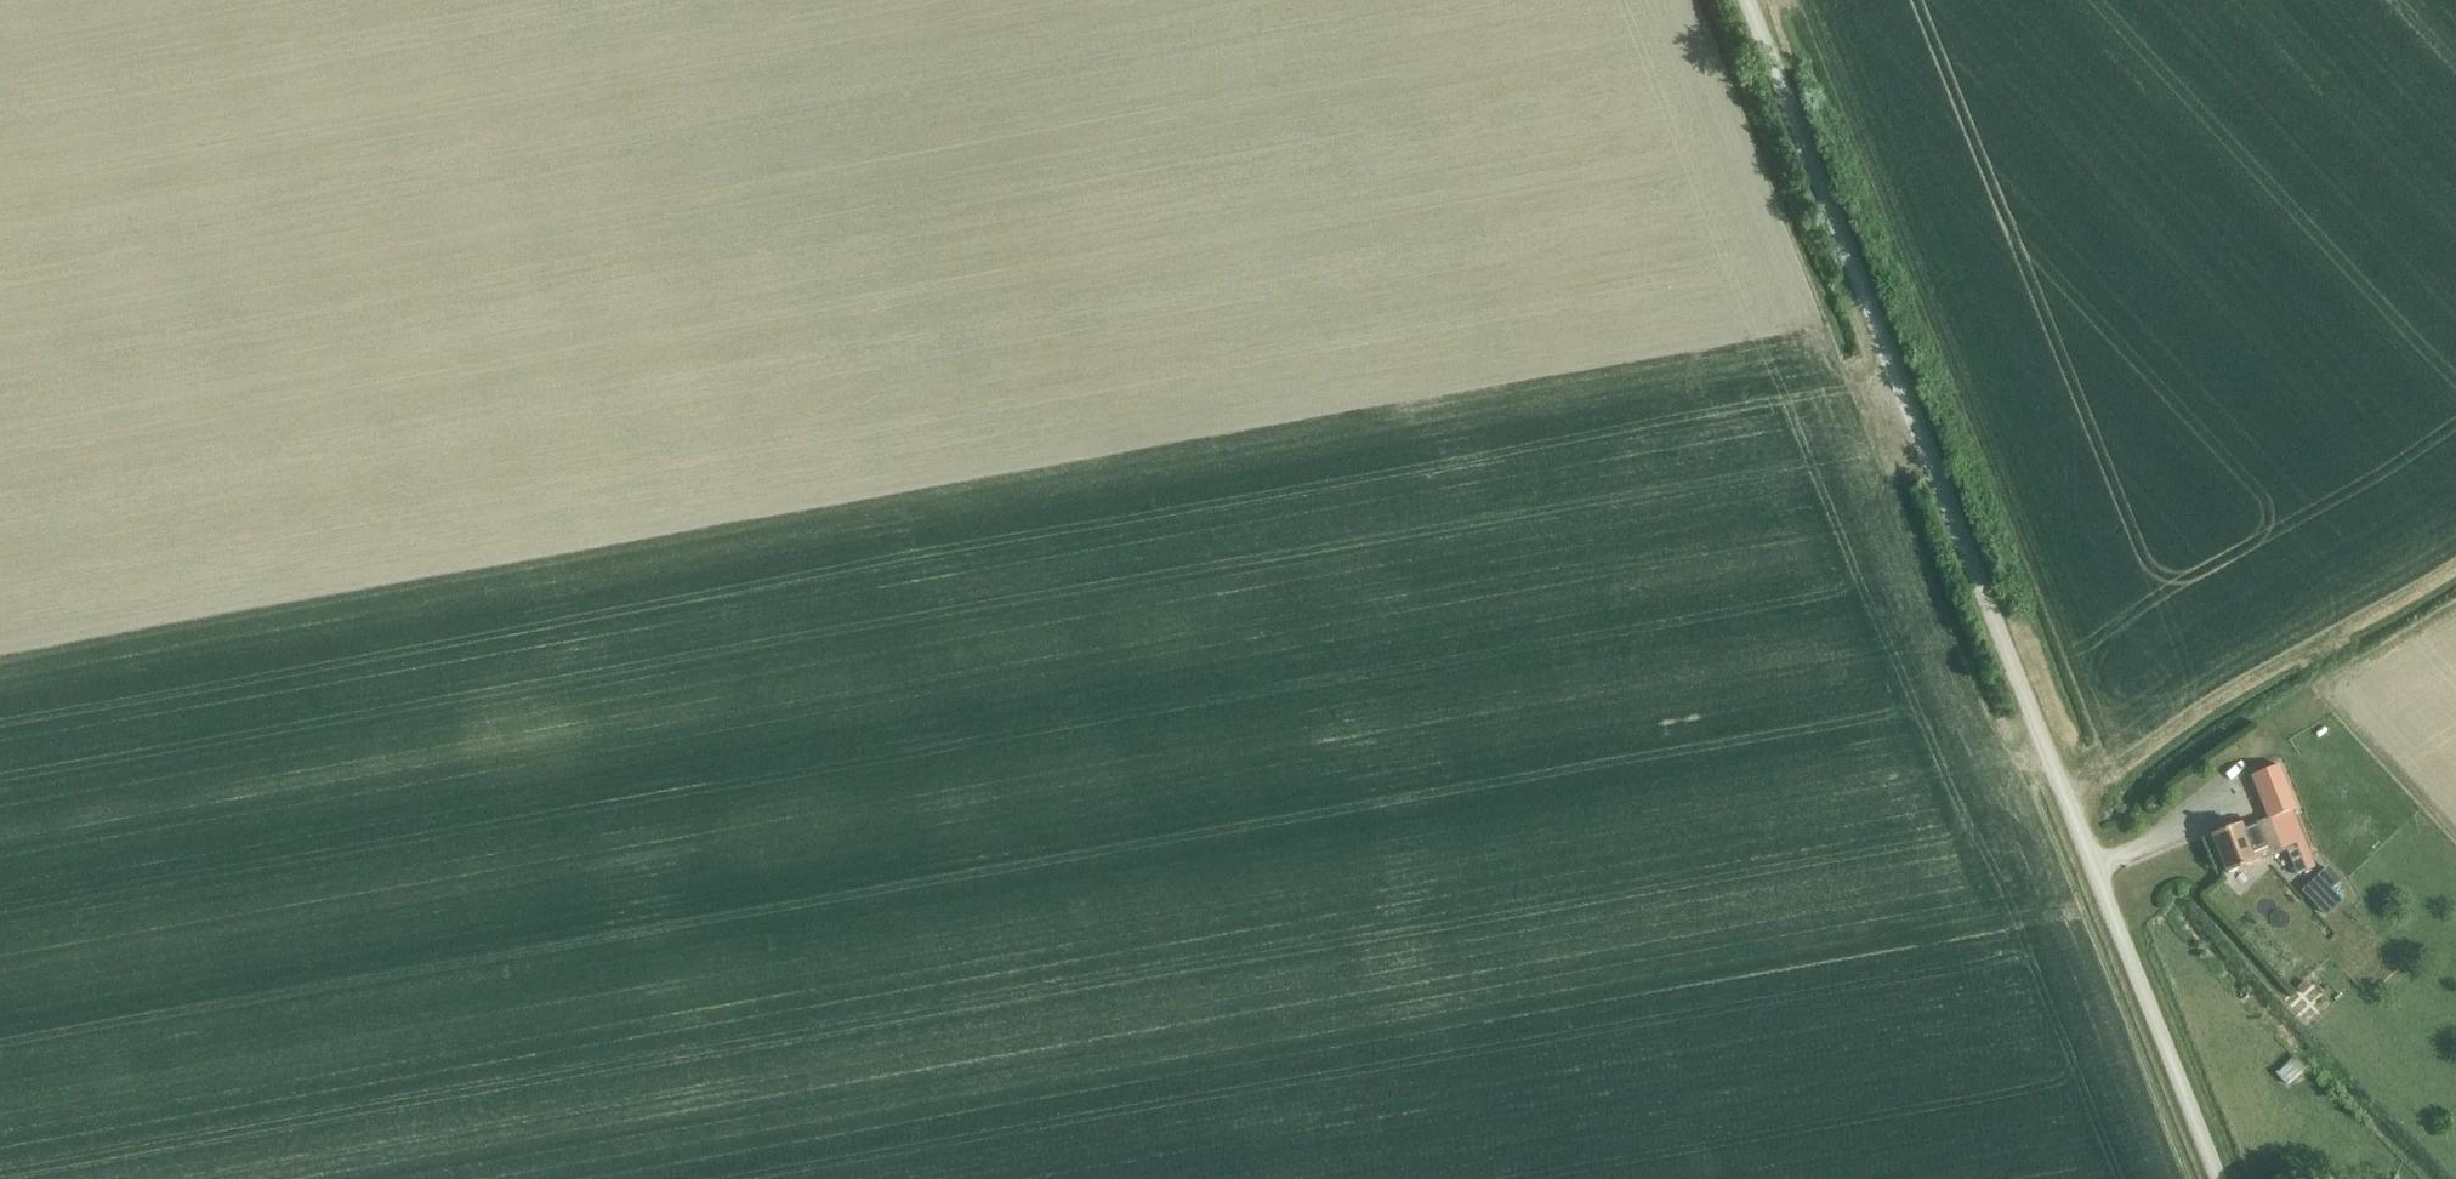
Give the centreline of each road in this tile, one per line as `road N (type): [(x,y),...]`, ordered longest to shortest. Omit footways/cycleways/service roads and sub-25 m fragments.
road 1 (unclassified): [(2217,1178),(1746,0)]

